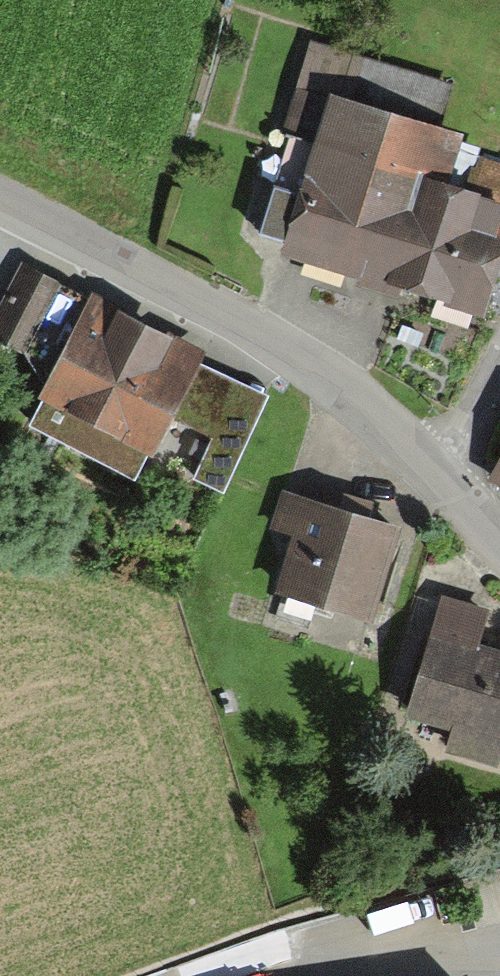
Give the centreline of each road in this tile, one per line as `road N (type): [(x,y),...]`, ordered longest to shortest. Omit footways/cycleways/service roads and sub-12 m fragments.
road 1 (residential): [(0,204),(312,357),(427,457)]
road 2 (residential): [(499,354),(448,439),(427,457)]

